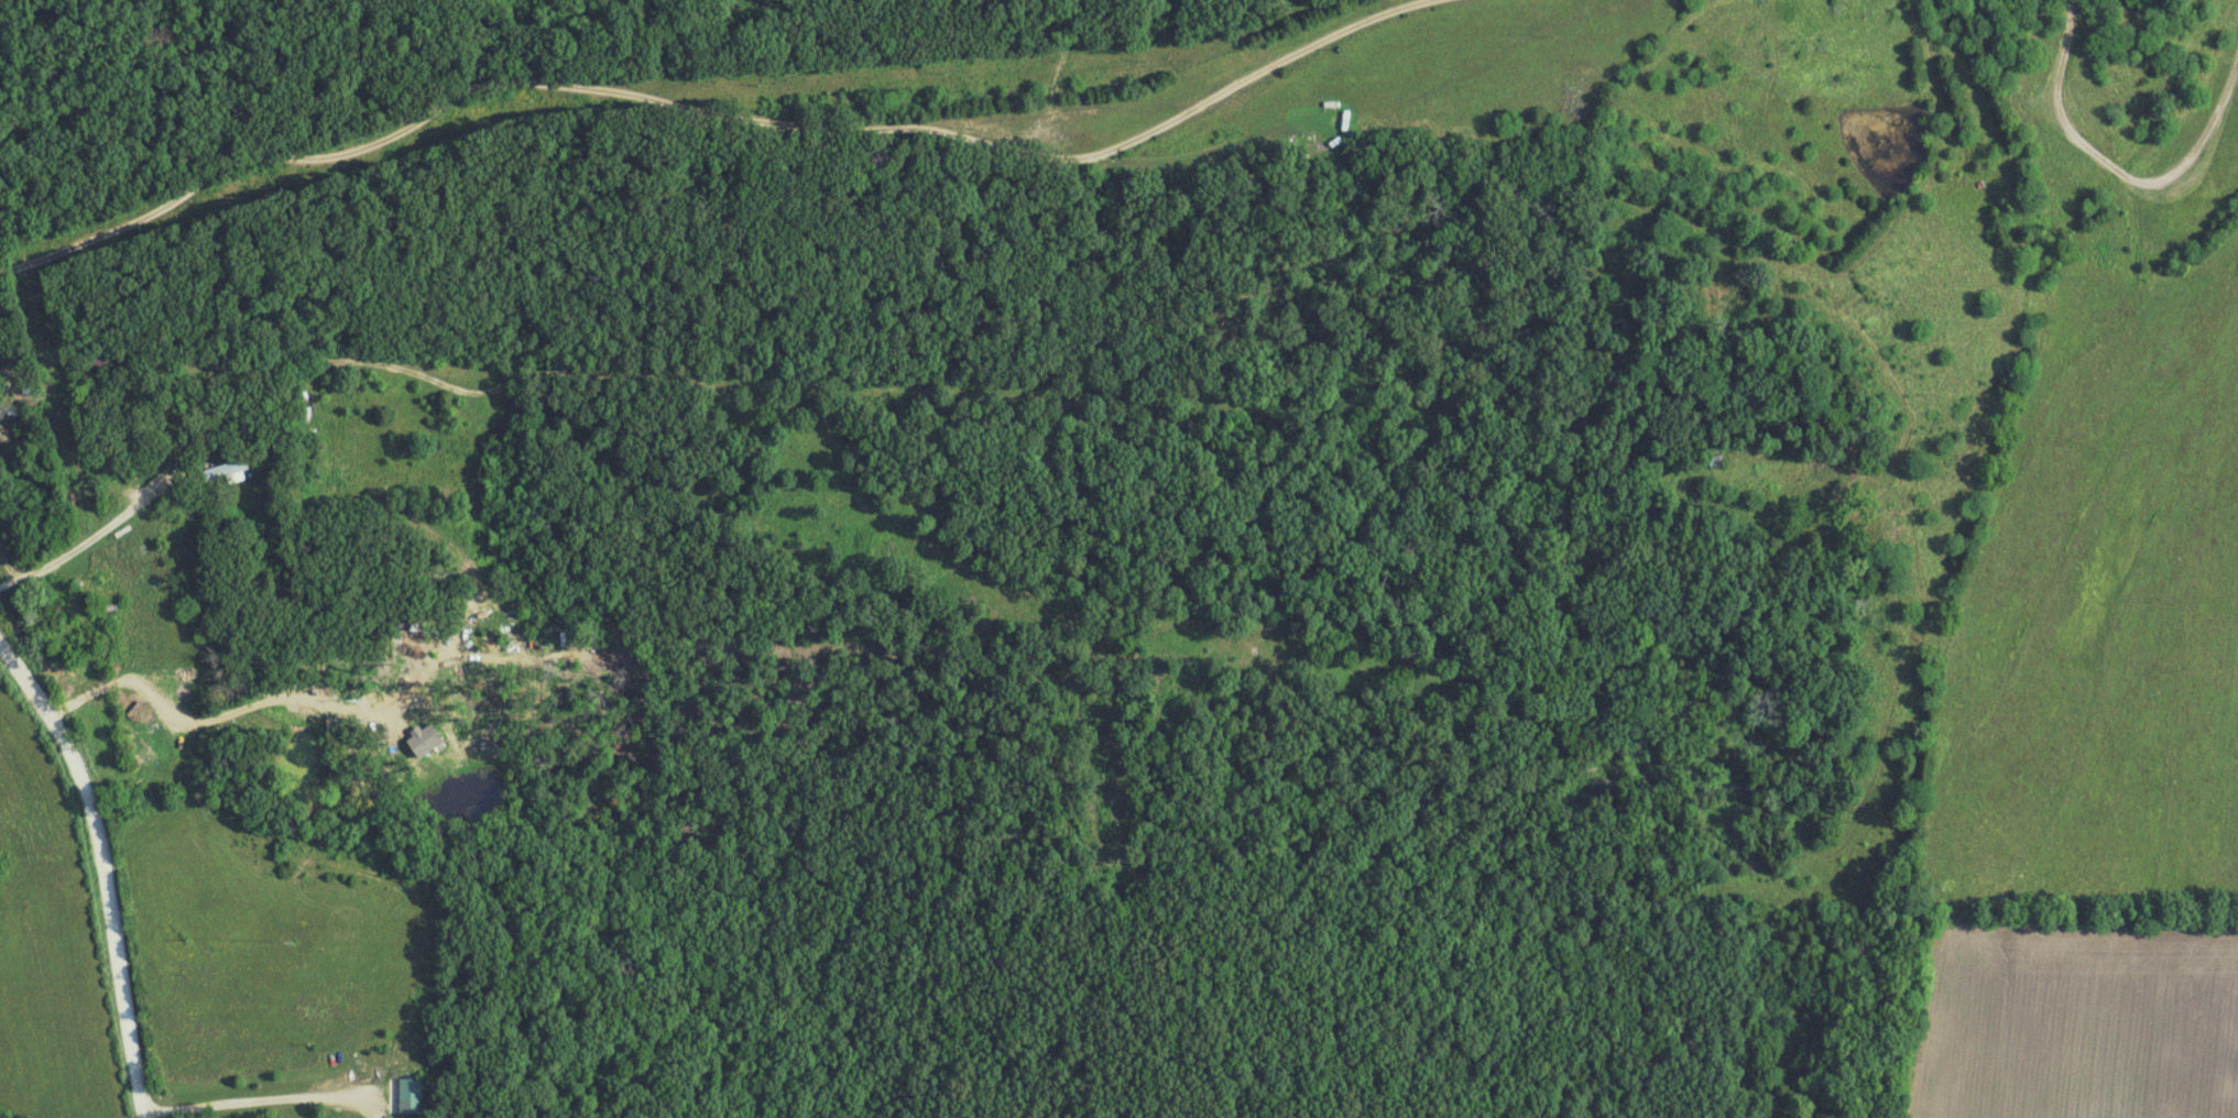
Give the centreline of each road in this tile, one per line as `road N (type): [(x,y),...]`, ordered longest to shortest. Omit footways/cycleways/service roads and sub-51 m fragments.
road 1 (residential): [(140,1117),(79,767),(0,644)]

